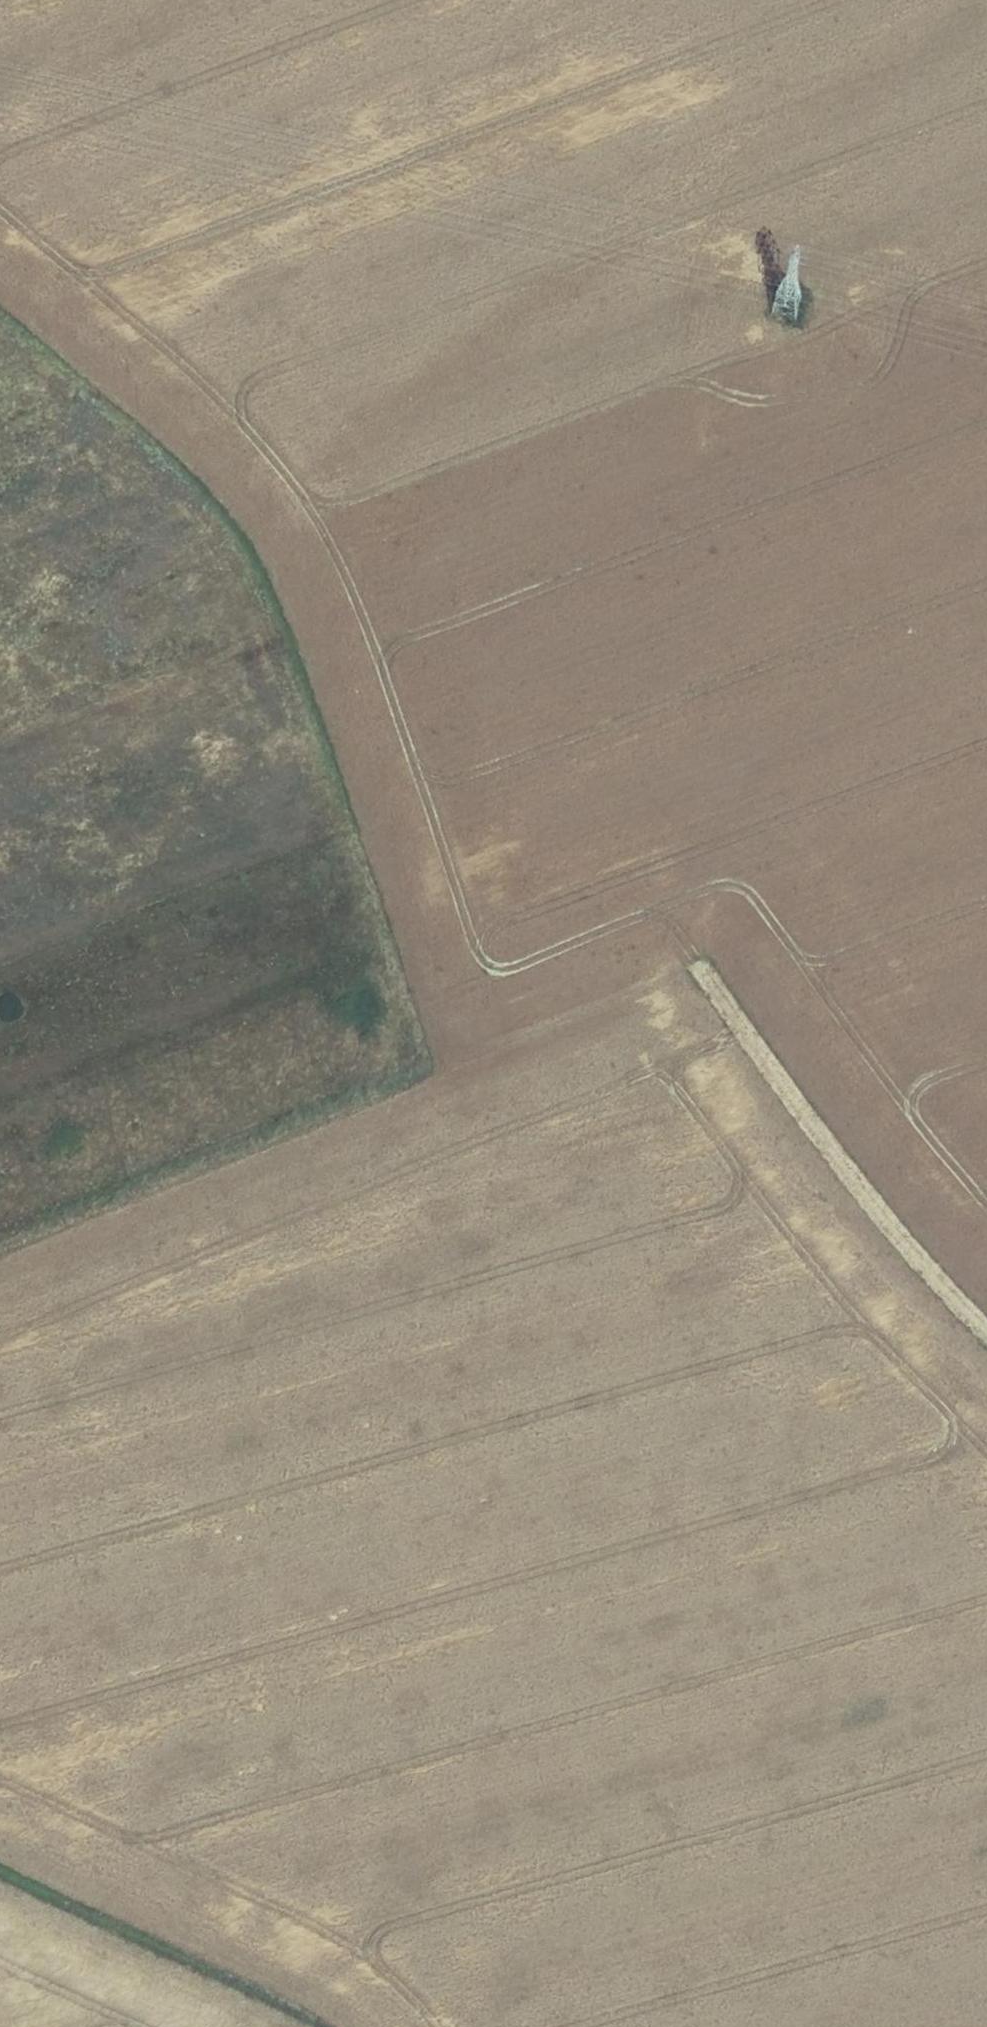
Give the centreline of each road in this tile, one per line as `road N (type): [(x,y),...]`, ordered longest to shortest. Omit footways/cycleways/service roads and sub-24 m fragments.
road 1 (track): [(986,1330),(883,1227),(704,975)]

